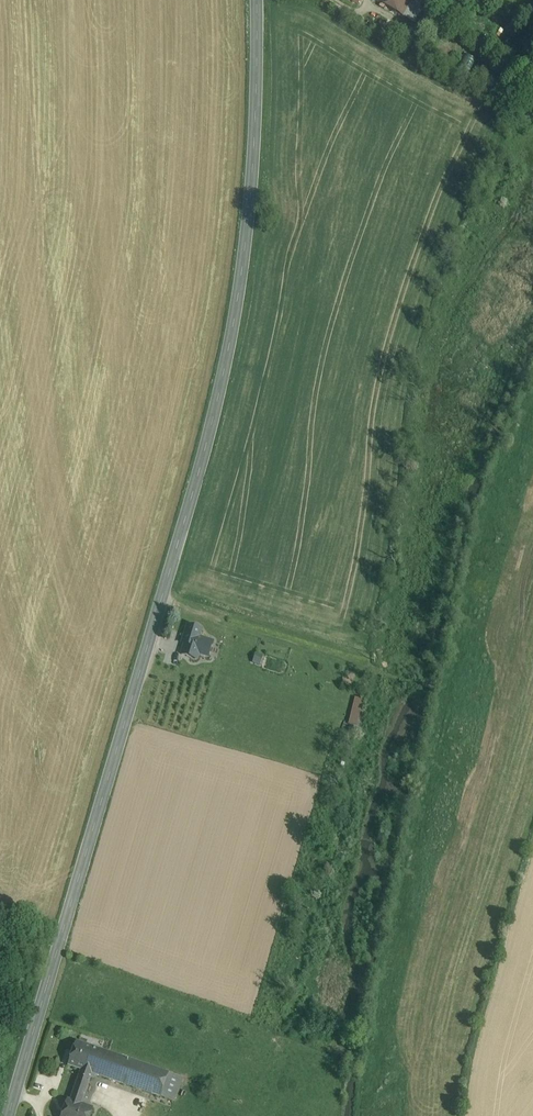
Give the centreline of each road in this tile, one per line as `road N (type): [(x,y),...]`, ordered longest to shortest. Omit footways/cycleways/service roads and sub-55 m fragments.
road 1 (secondary): [(9,1115),(216,410),(251,203),(256,0)]

